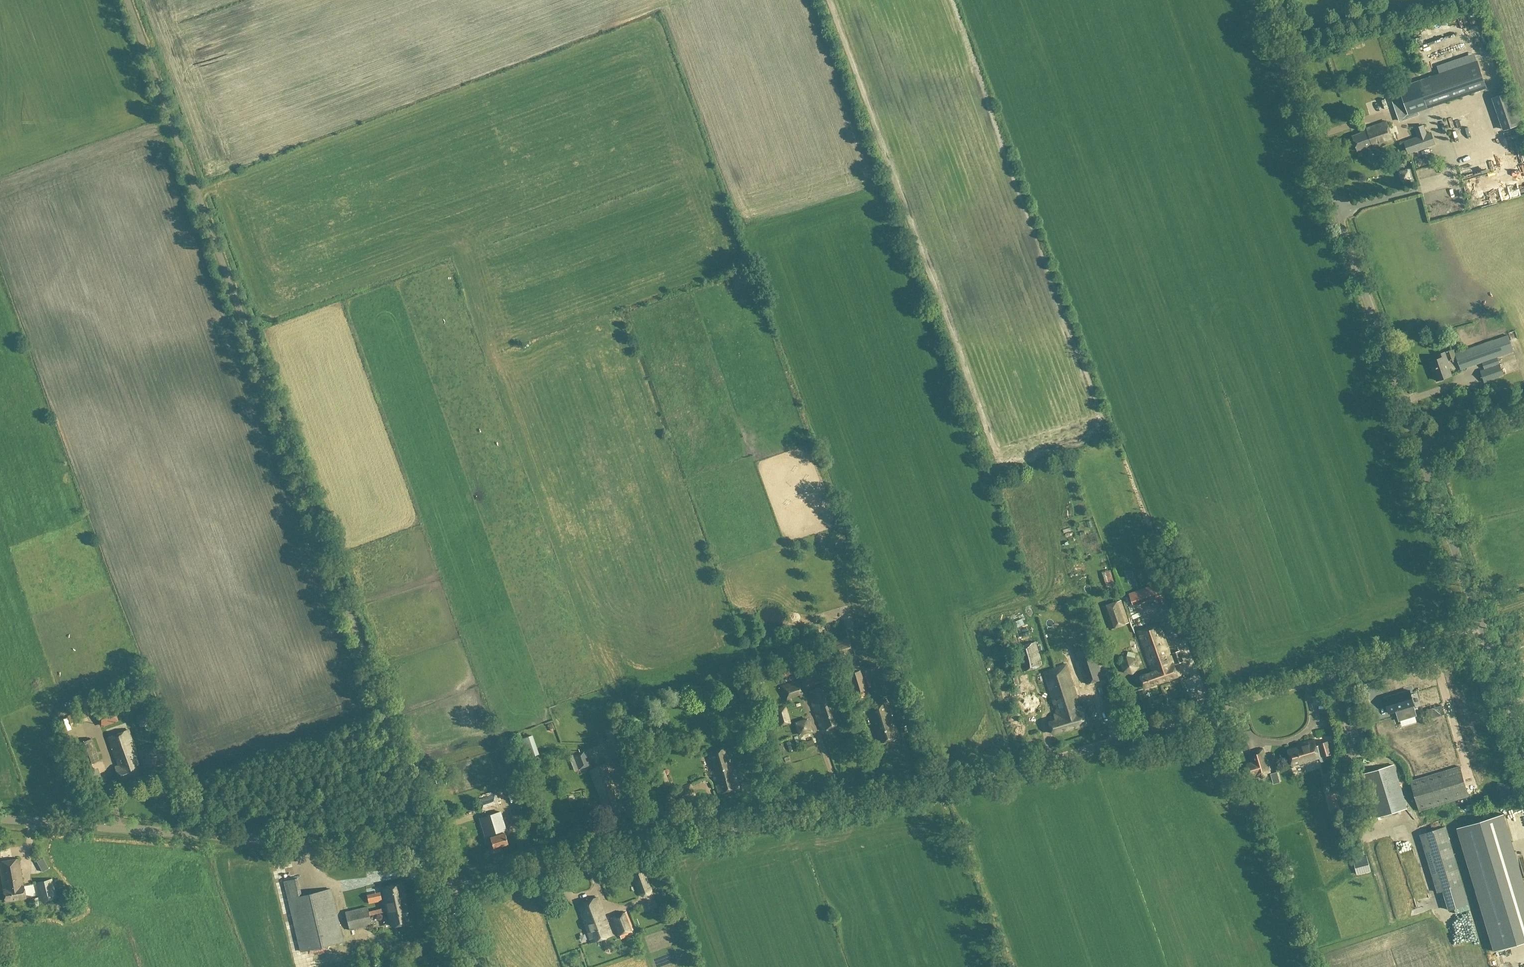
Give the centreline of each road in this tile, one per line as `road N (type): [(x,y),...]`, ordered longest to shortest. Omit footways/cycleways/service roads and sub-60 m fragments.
road 1 (unclassified): [(450,893),(972,784),(1479,626)]
road 2 (unclassified): [(416,837),(420,823),(122,0)]
road 3 (unclassified): [(1417,445),(1261,0)]
road 4 (unclassified): [(0,822),(363,849),(416,837)]
road 5 (unclassified): [(1479,626),(1417,445)]
road 6 (unclassified): [(1523,751),(1479,626)]

